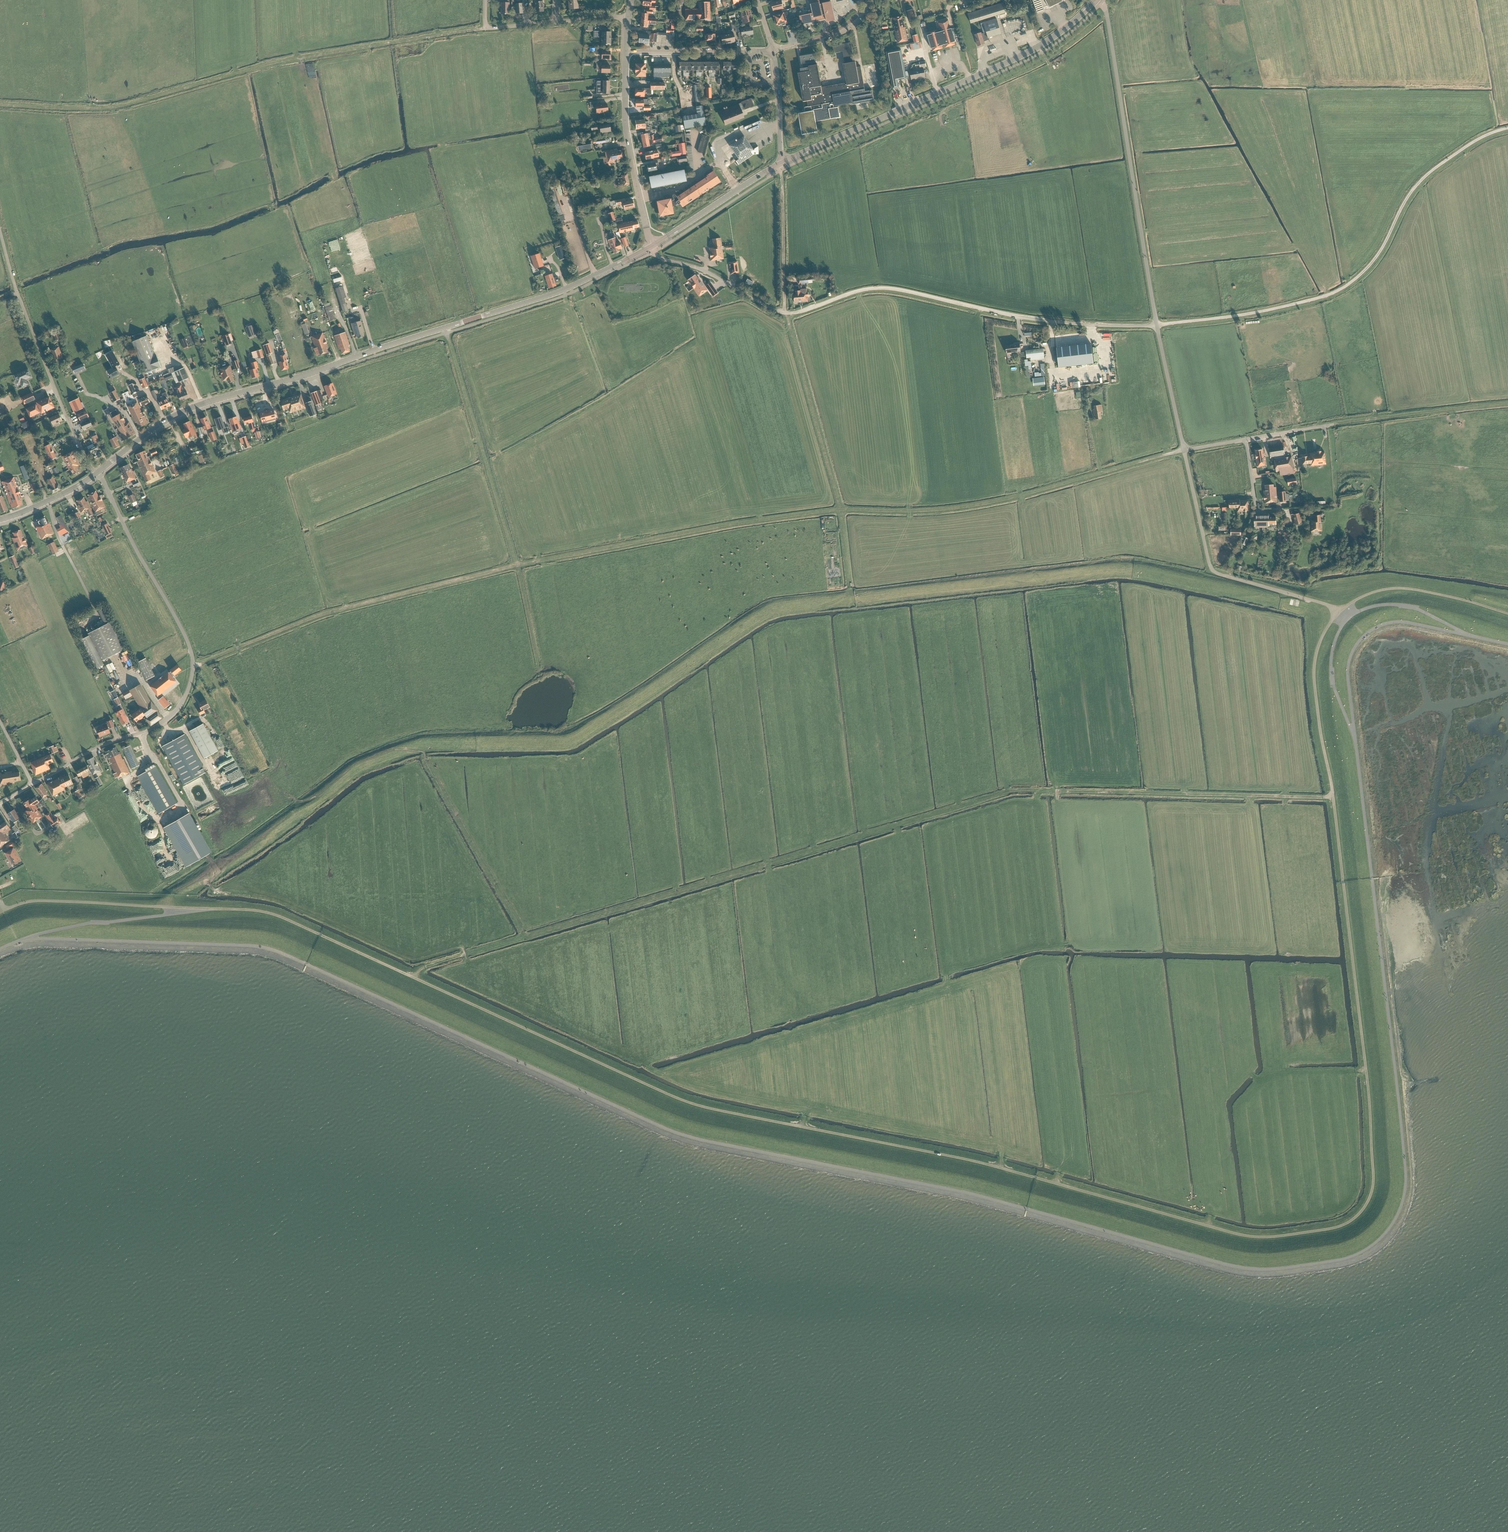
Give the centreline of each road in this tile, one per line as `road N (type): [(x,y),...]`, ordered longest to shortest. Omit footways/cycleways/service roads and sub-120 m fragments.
road 1 (track): [(413,977),(425,967),(1008,792),(1333,797)]
road 2 (track): [(193,666),(327,613),(518,565),(841,509)]
road 3 (tertiary): [(651,247),(556,293),(192,408),(97,473)]
road 4 (track): [(0,104),(117,106),(301,57),(485,29)]
road 5 (unclassified): [(1184,449),(1107,15),(1098,0)]
road 6 (unclassified): [(32,784),(164,722),(192,676),(186,636),(97,473)]
road 7 (tertiary): [(781,163),(1032,51),(1095,0)]
road 8 (track): [(445,328),(518,565),(539,668)]
road 9 (track): [(841,509),(978,505),(1184,449)]
road 10 (track): [(781,170),(785,309),(841,509)]
road 11 (unclassified): [(97,473),(57,395),(0,231)]
road 12 (unclassified): [(1339,611),(1209,567),(1184,449)]
road 13 (unclassified): [(835,299),(776,311),(700,269),(658,257),(651,247)]
road 14 (track): [(1507,403),(1333,424)]
road 15 (residential): [(773,50),(625,52)]
road 16 (residential): [(639,198),(625,122),(625,52)]

